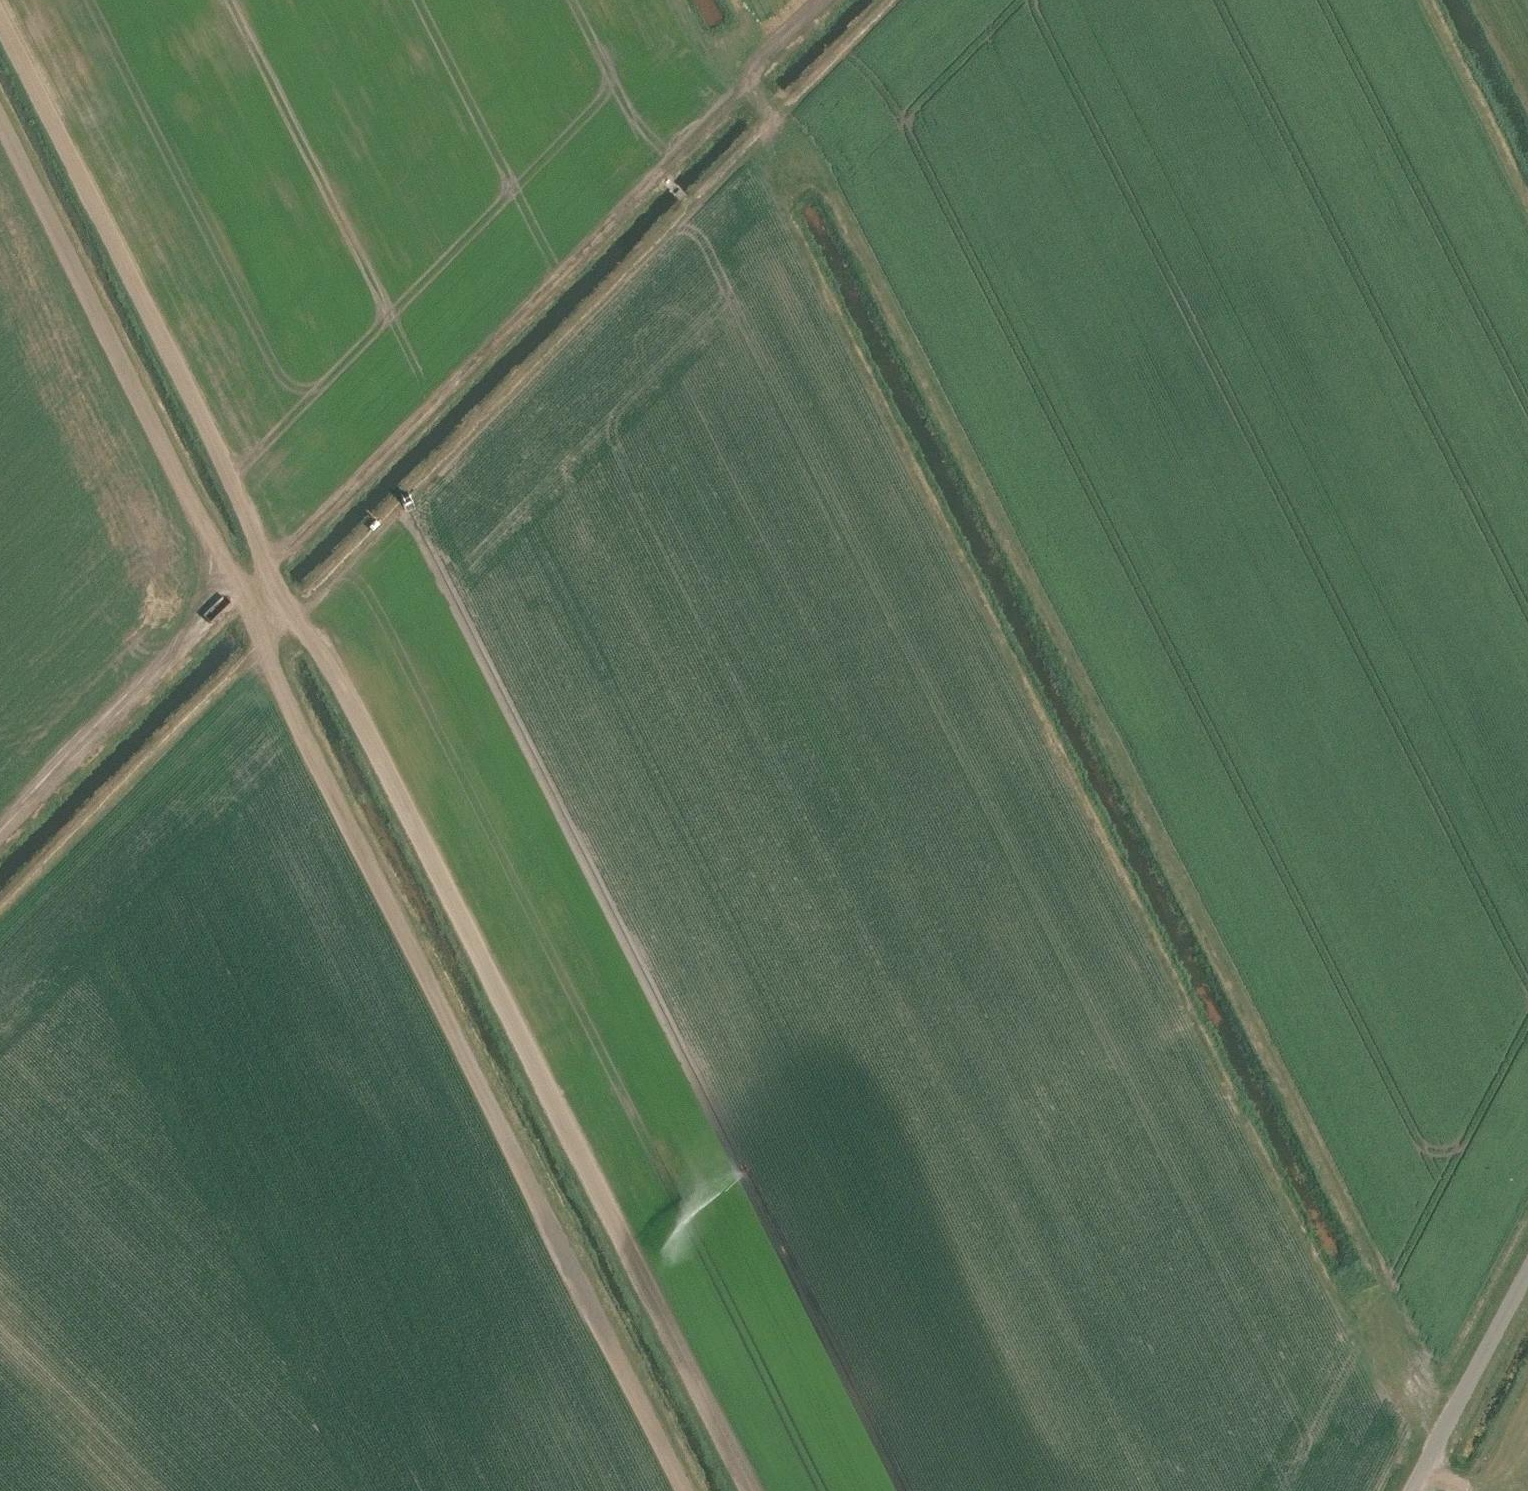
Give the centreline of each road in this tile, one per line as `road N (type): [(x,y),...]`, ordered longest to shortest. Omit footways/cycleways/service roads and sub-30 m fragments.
road 1 (unclassified): [(1405,1490),(1527,1258)]

